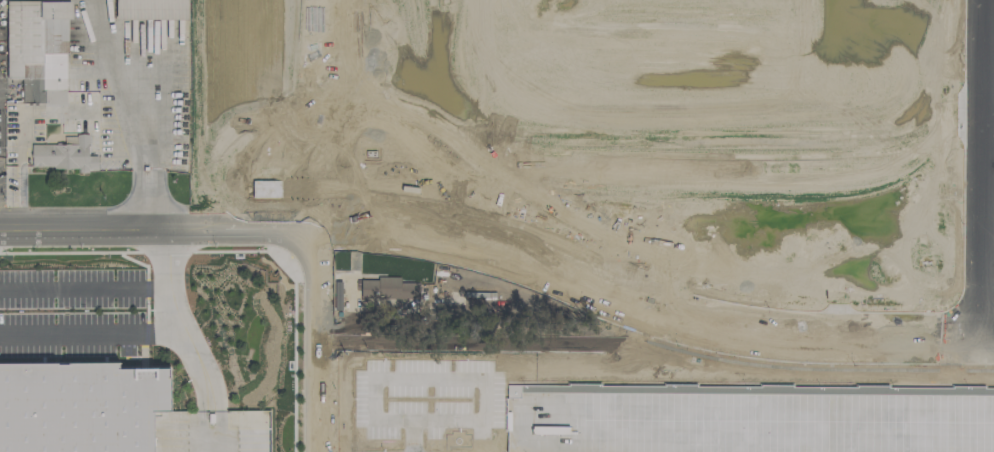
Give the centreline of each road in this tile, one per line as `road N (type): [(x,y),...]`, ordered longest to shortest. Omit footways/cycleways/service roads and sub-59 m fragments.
road 1 (tertiary): [(316,219),(450,232),(778,338),(993,340)]
road 2 (tertiary): [(982,340),(983,0)]
road 3 (tertiary): [(0,222),(316,219)]
road 4 (residential): [(316,219),(315,451)]
road 5 (residential): [(317,0),(316,219)]

